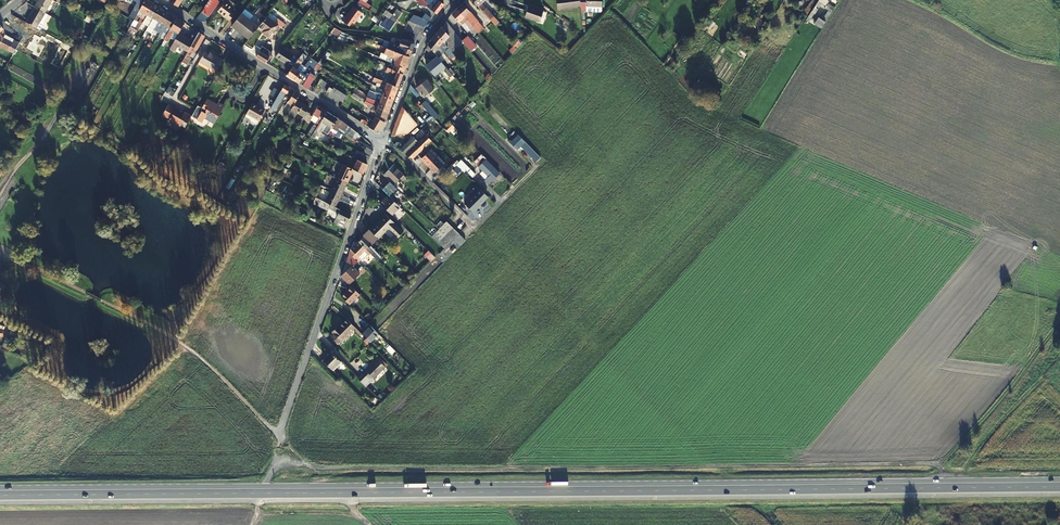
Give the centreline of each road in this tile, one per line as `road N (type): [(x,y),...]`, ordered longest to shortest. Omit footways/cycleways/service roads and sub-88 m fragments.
road 1 (primary): [(1059,483),(0,491)]
road 2 (track): [(950,483),(929,463),(285,466)]
road 3 (residential): [(381,142),(279,436)]
road 4 (track): [(28,264),(186,345),(279,436)]
road 5 (residential): [(381,142),(156,0)]
road 6 (track): [(1059,326),(981,431),(974,427),(939,464)]
road 7 (residential): [(457,0),(420,48),(381,142)]
road 8 (residential): [(381,142),(471,224)]

